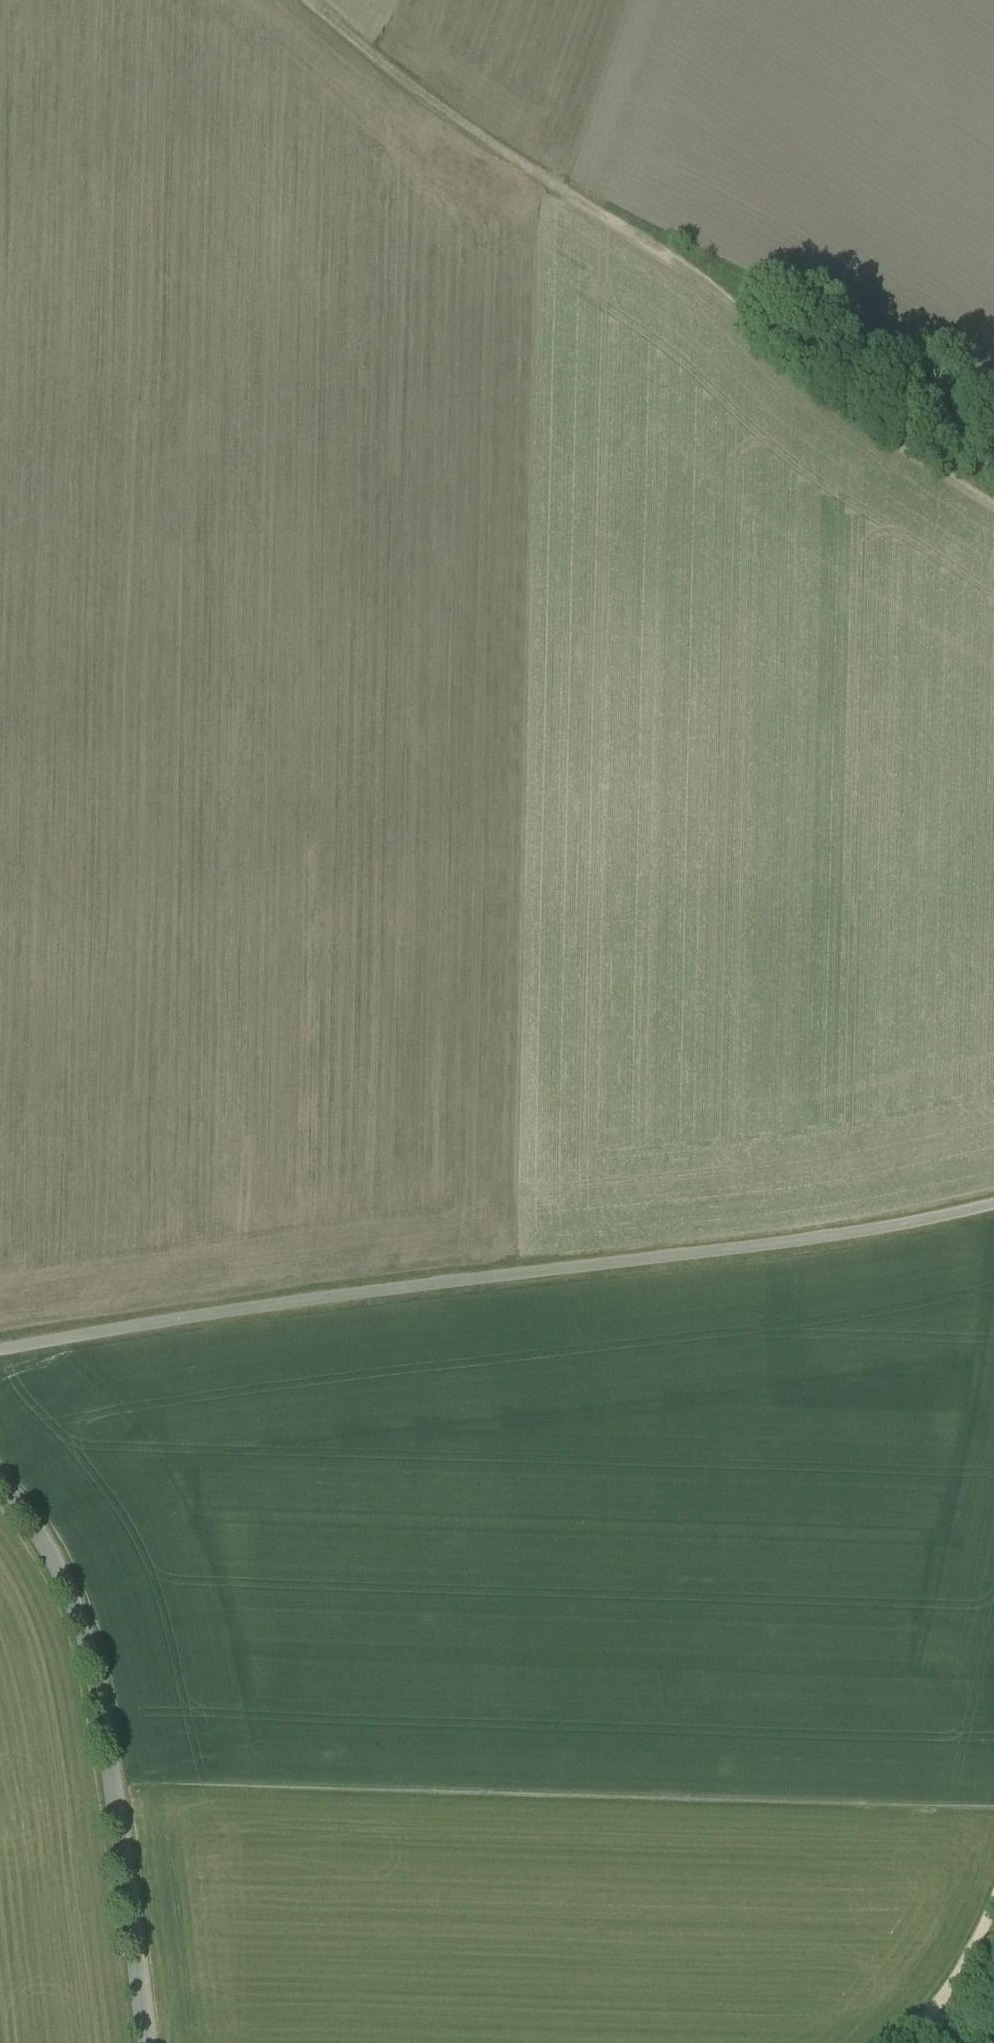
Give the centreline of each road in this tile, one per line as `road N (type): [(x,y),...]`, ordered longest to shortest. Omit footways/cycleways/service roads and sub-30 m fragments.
road 1 (unclassified): [(0,1347),(171,1316),(832,1231),(993,1198)]
road 2 (track): [(311,0),(411,86),(662,251),(815,385),(993,505)]
road 3 (unclassified): [(144,2042),(81,1639),(56,1564),(0,1481)]
road 4 (track): [(908,2042),(973,1944),(993,1887)]

